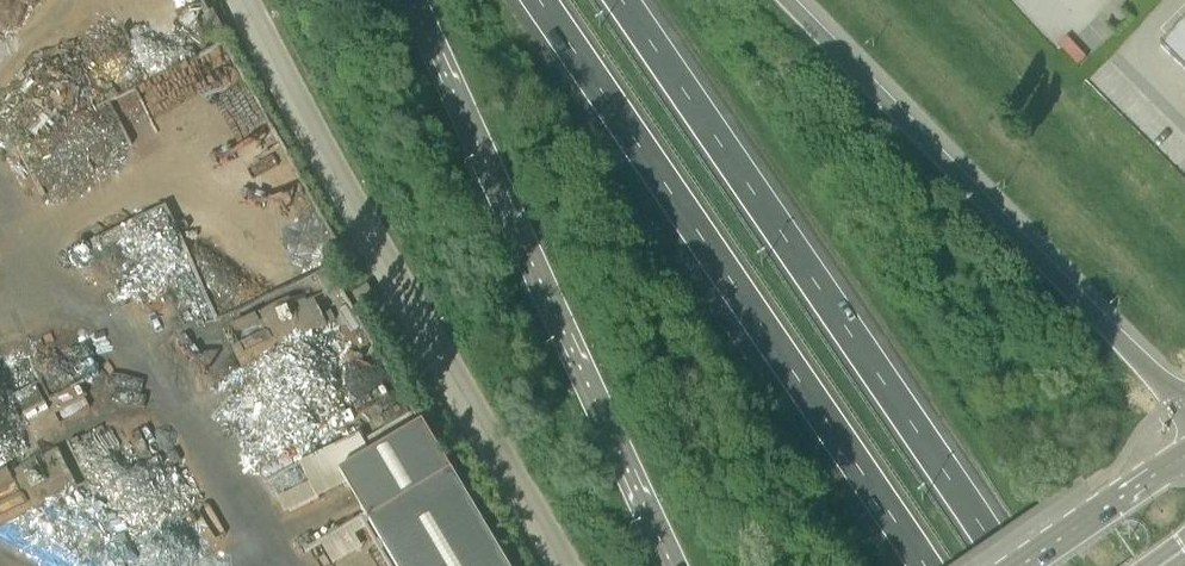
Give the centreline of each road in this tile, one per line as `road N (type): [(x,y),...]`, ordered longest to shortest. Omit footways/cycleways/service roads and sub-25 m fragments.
road 1 (trunk): [(532,0),(920,565)]
road 2 (trunk): [(1008,565),(622,0)]
road 3 (unclassified): [(569,565),(241,0)]
road 4 (trunk): [(412,0),(673,565)]
road 5 (trunk): [(1184,403),(1139,344),(798,0)]
road 6 (secondary): [(1184,453),(1015,565)]

